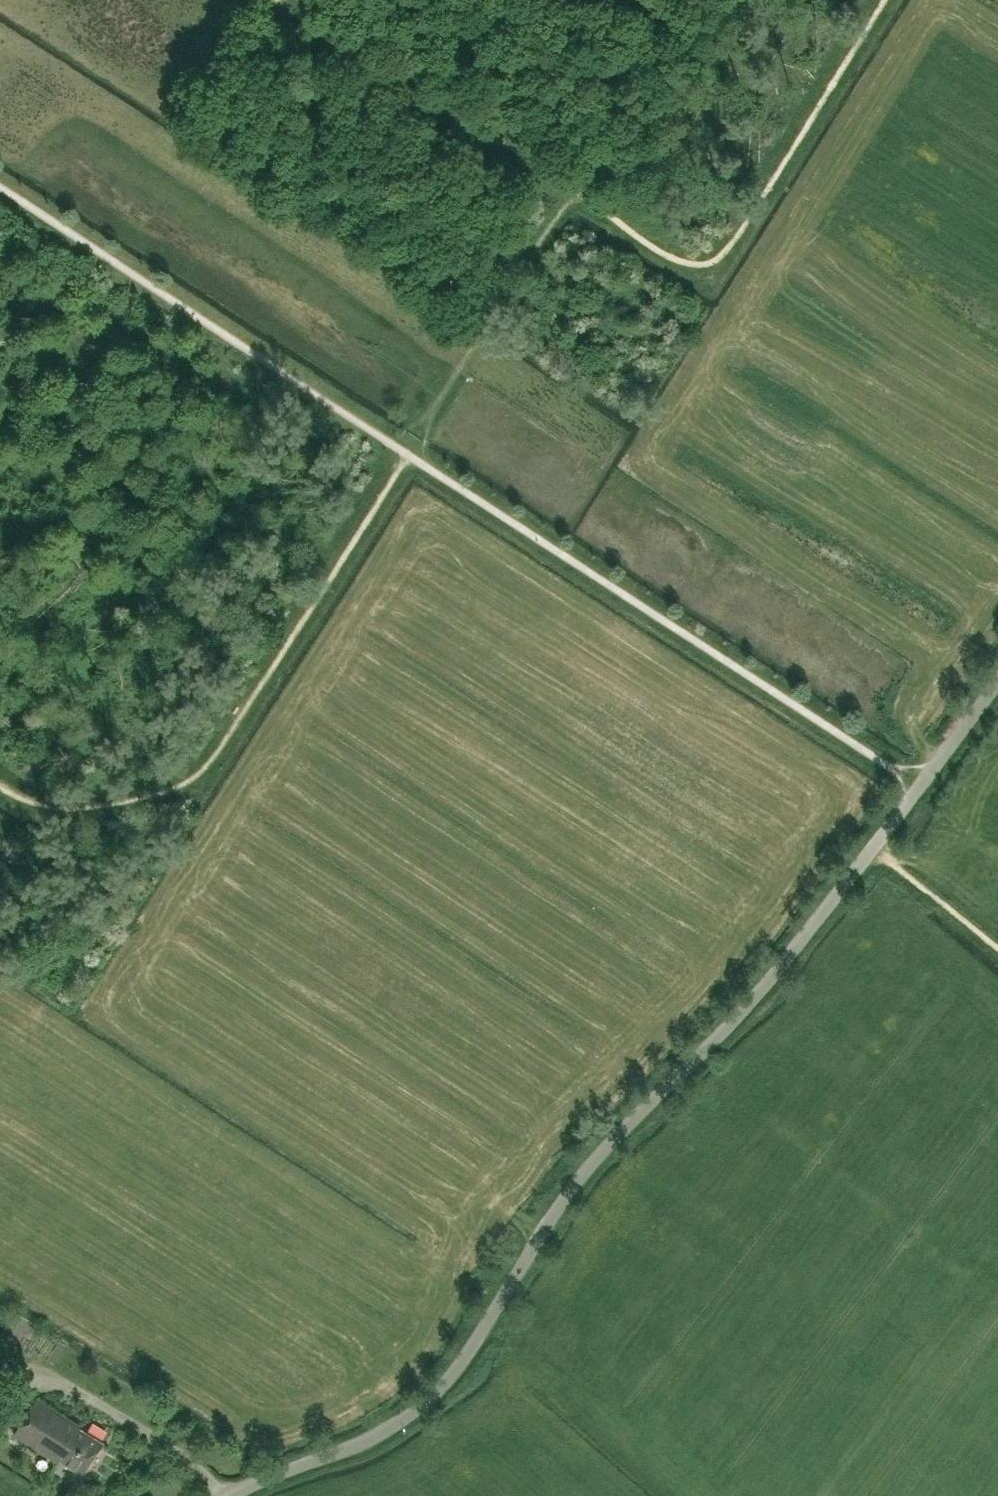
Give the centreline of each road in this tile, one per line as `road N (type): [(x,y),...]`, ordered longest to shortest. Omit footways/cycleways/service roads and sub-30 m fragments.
road 1 (unclassified): [(228,1495),(369,1437),(445,1382),(576,1184),(773,975),(997,681)]

